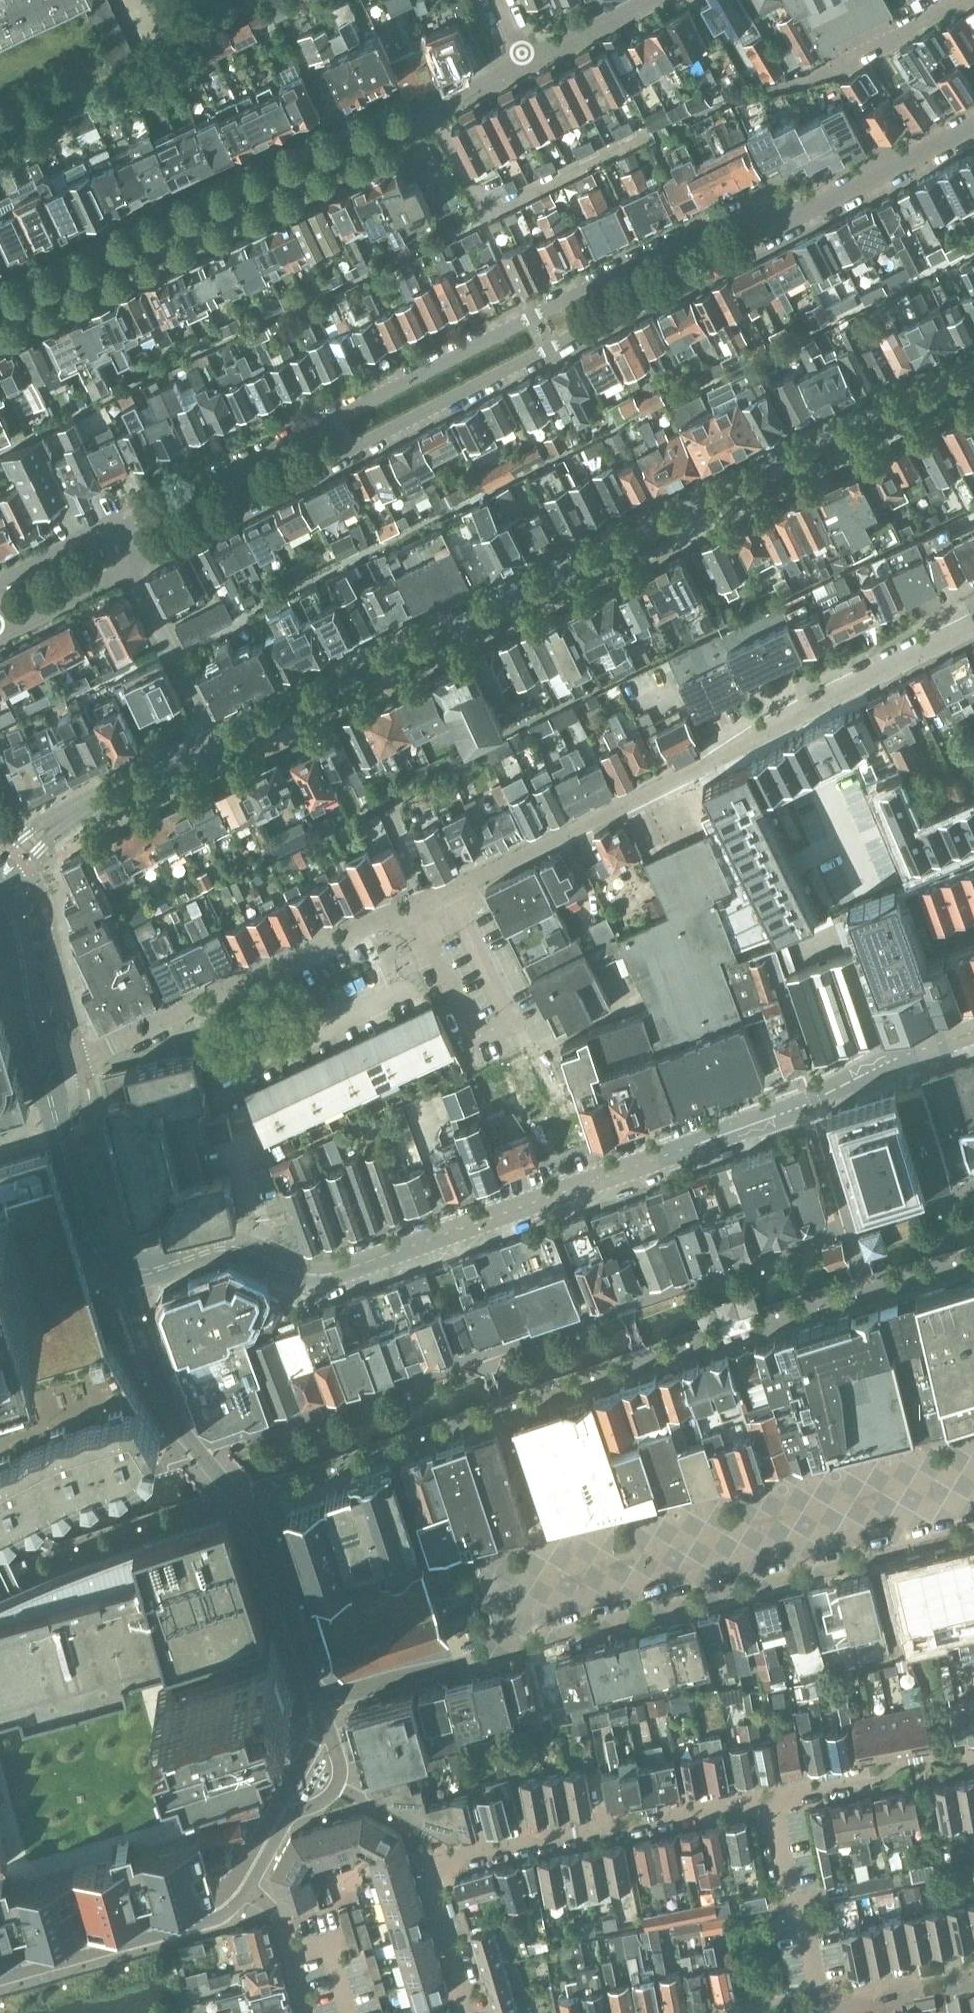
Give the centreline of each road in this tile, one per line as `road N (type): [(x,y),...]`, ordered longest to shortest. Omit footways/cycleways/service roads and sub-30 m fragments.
road 1 (tertiary): [(129,1274),(240,1244),(344,1270),(808,1103),(973,1034)]
road 2 (residential): [(198,1006),(451,891),(973,627)]
road 3 (tertiary): [(213,742),(576,573),(625,539),(795,454),(973,376)]
road 4 (residential): [(812,211),(746,211),(109,527)]
road 5 (residential): [(128,564),(812,211)]
road 6 (unclassified): [(973,1433),(439,1570),(468,1663)]
road 7 (residential): [(0,309),(525,58)]
road 8 (unclassified): [(468,1663),(973,1530)]
road 9 (residential): [(470,2012),(432,1870),(444,1861),(776,1798)]
road 10 (unclassified): [(324,1700),(261,1518),(170,1409),(129,1274)]
road 11 (unclassified): [(0,1964),(221,1898),(319,1737),(324,1700)]
road 12 (residential): [(198,1006),(226,1071),(411,988)]
road 13 (residential): [(749,100),(957,0)]
road 14 (tertiary): [(129,1274),(101,1255),(91,1235),(42,1068)]
road 15 (residential): [(822,1999),(806,1911),(790,1889),(776,1798)]
road 16 (residential): [(213,742),(128,564)]
road 17 (residential): [(812,211),(973,125)]
road 18 (tertiary): [(42,1068),(17,922),(4,898)]
road 19 (tertiary): [(63,819),(213,742)]
road 20 (unclassified): [(324,1700),(468,1663)]
road 21 (residential): [(0,624),(128,564)]
road 22 (residential): [(525,58),(645,0)]
road 23 (residential): [(79,1061),(198,1006)]
road 24 (residential): [(109,527),(0,584)]

